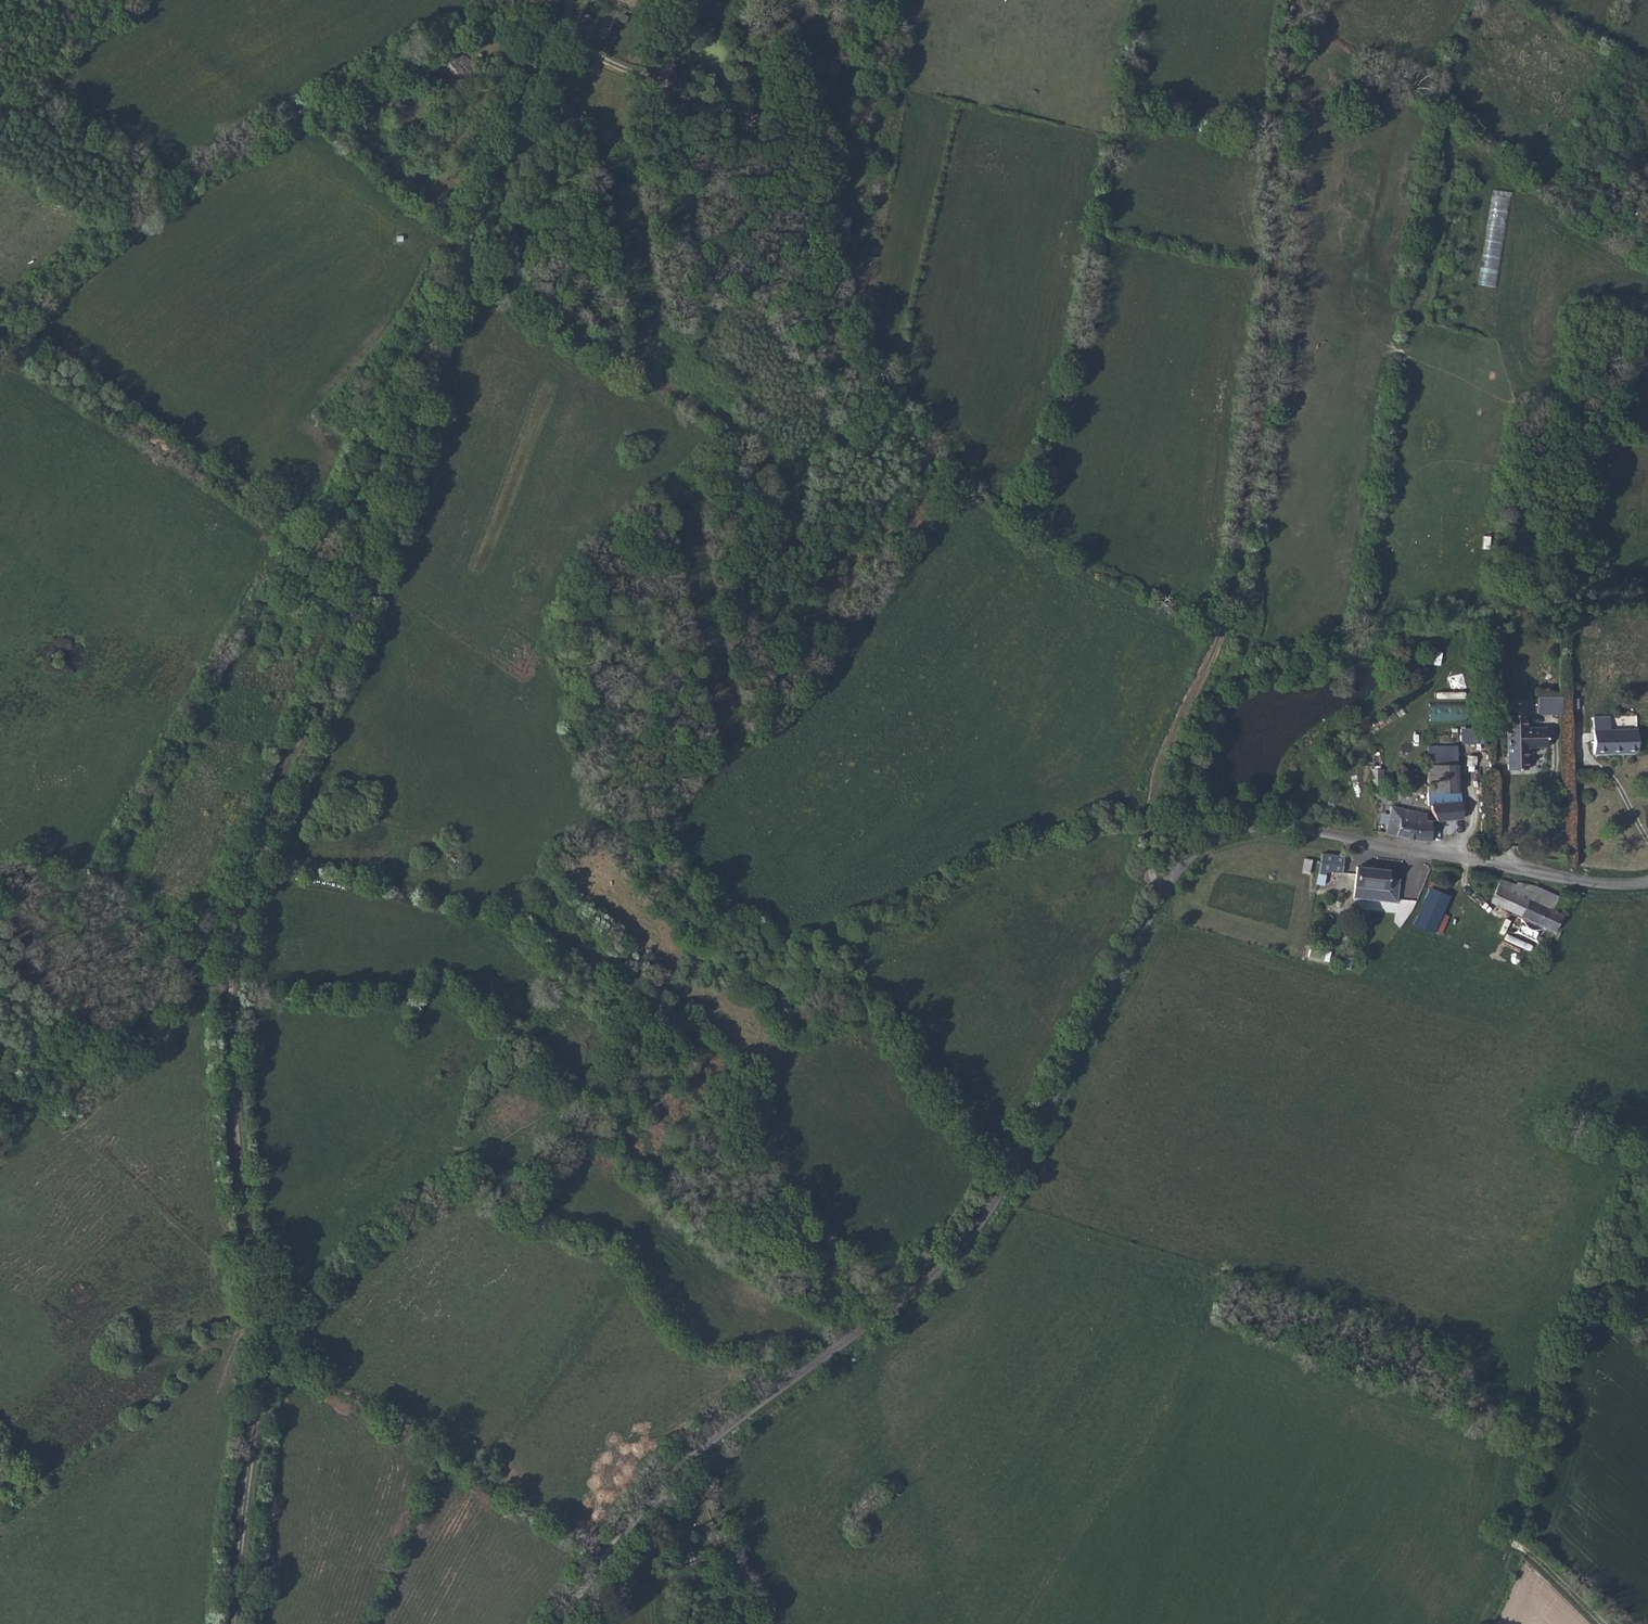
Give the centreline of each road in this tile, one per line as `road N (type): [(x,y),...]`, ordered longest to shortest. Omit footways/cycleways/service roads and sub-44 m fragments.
road 1 (track): [(534,68),(430,324),(369,585),(262,805),(234,896),(240,1191),(262,1318),(230,1623)]
road 2 (unclassified): [(566,1623),(659,1486),(694,1451),(853,1338),(977,1231),(1168,887),(1214,839),(1241,830),(1307,829),(1574,880),(1647,883)]
road 3 (track): [(1168,887),(1156,872),(1153,835),(1162,759),(1204,674),(1230,594),(1275,275),(1278,153),(1301,0)]
road 4 (track): [(516,0),(357,72),(190,177),(0,327)]
road 5 (track): [(1601,1623),(1522,1548),(1488,1539)]

